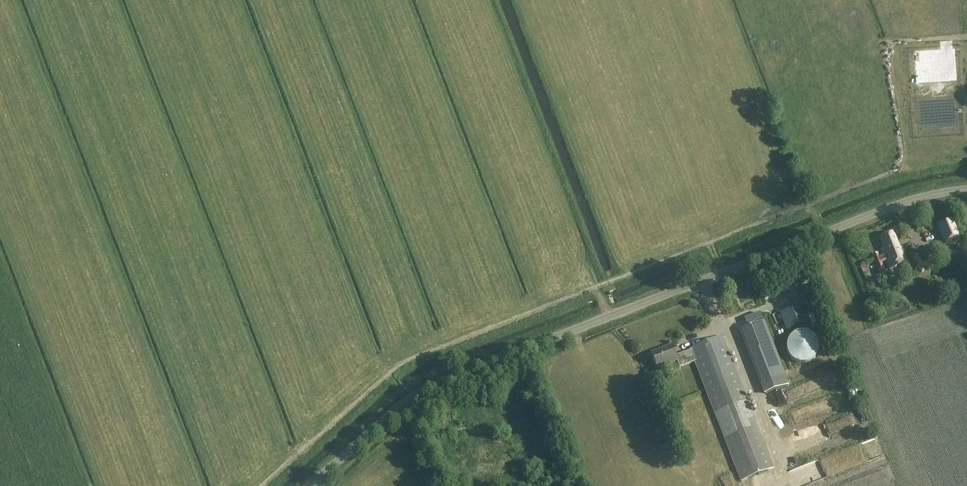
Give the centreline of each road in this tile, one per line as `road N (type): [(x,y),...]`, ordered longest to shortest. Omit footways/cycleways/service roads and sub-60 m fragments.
road 1 (track): [(262,485),(398,369),(895,168),(901,156),(887,55),(896,42),(966,39)]
road 2 (unclassified): [(306,485),(433,384),(903,202),(966,188)]

